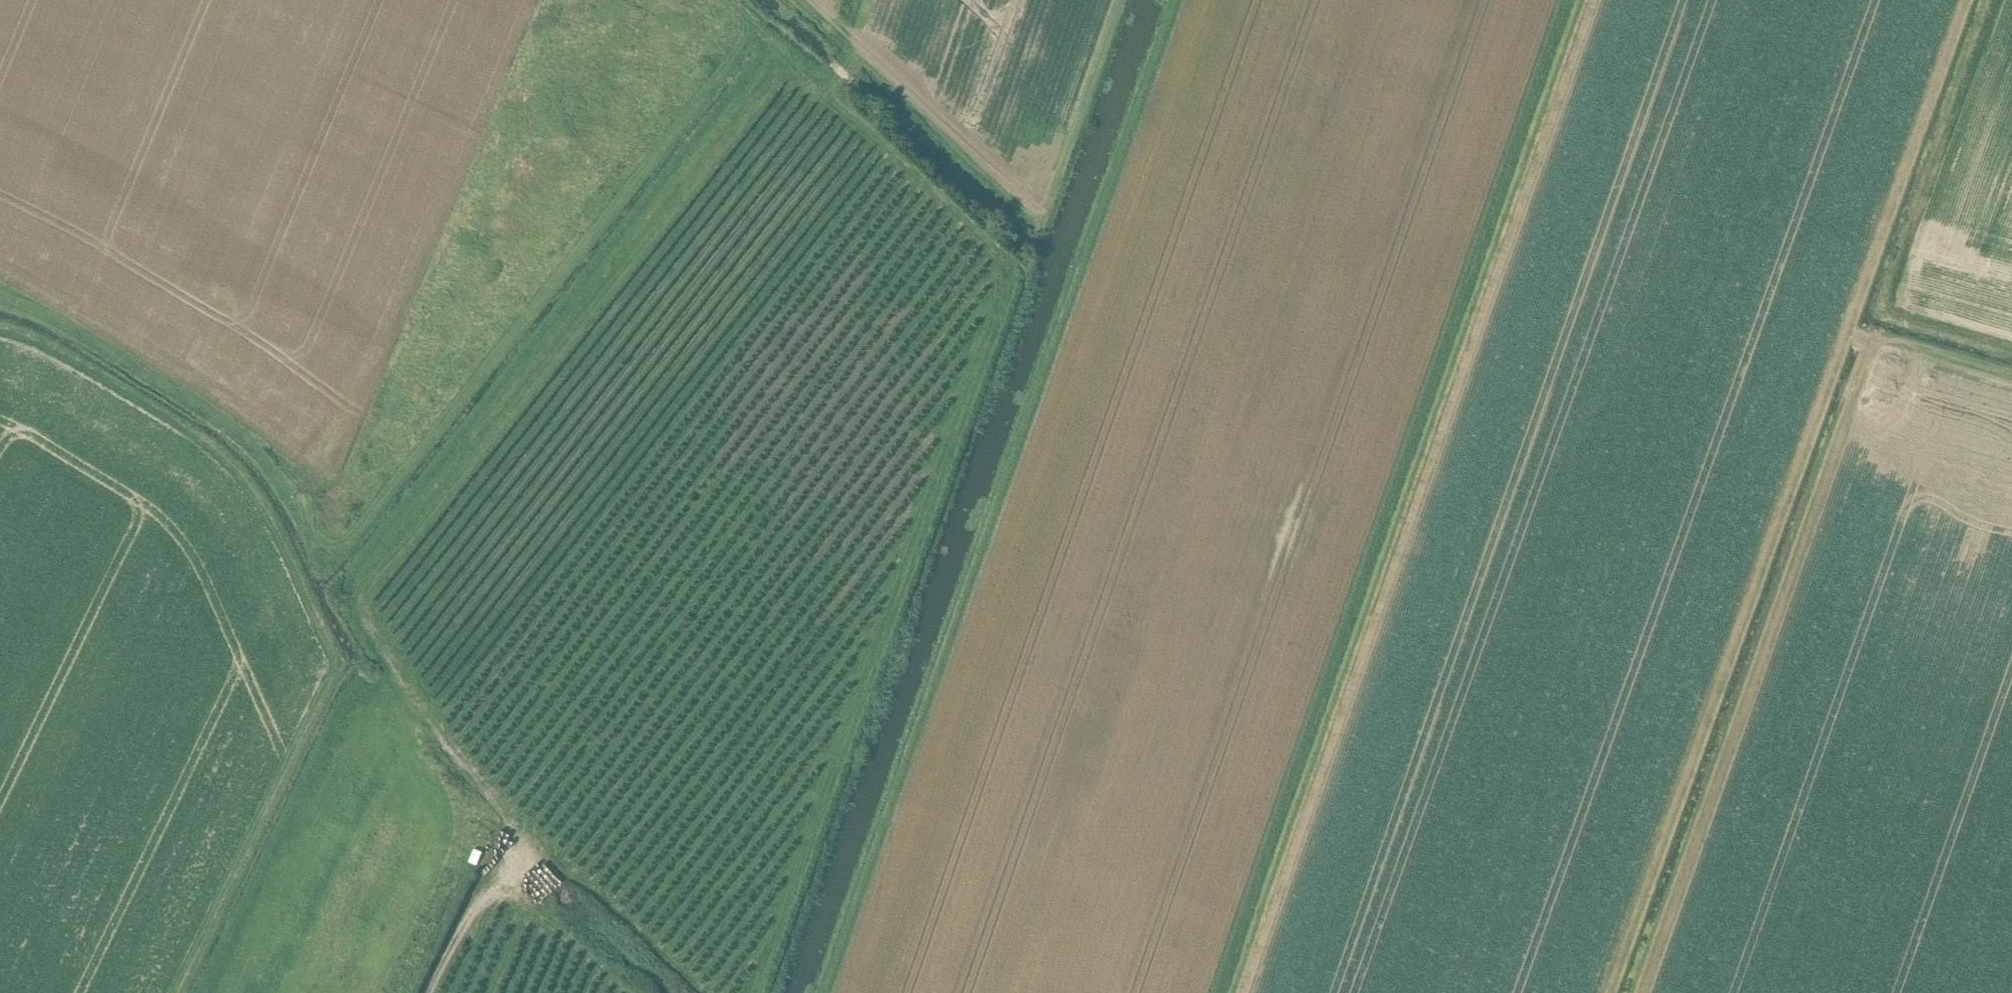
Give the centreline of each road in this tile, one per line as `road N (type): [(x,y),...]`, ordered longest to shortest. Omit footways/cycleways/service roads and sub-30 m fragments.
road 1 (track): [(431,992),(474,908),(516,870)]

